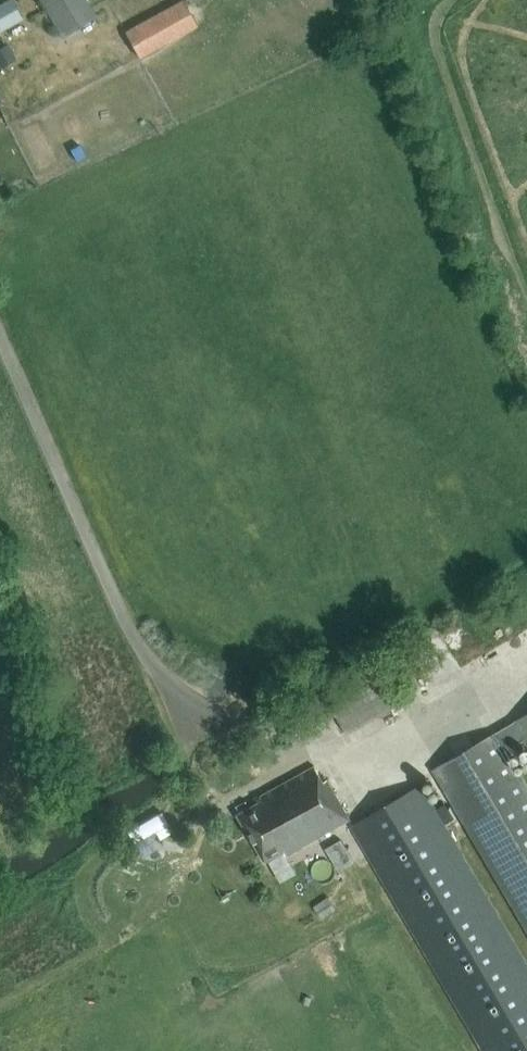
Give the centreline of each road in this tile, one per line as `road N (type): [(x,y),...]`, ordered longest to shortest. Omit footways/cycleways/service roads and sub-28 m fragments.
road 1 (track): [(0,336),(118,604),(200,730)]

